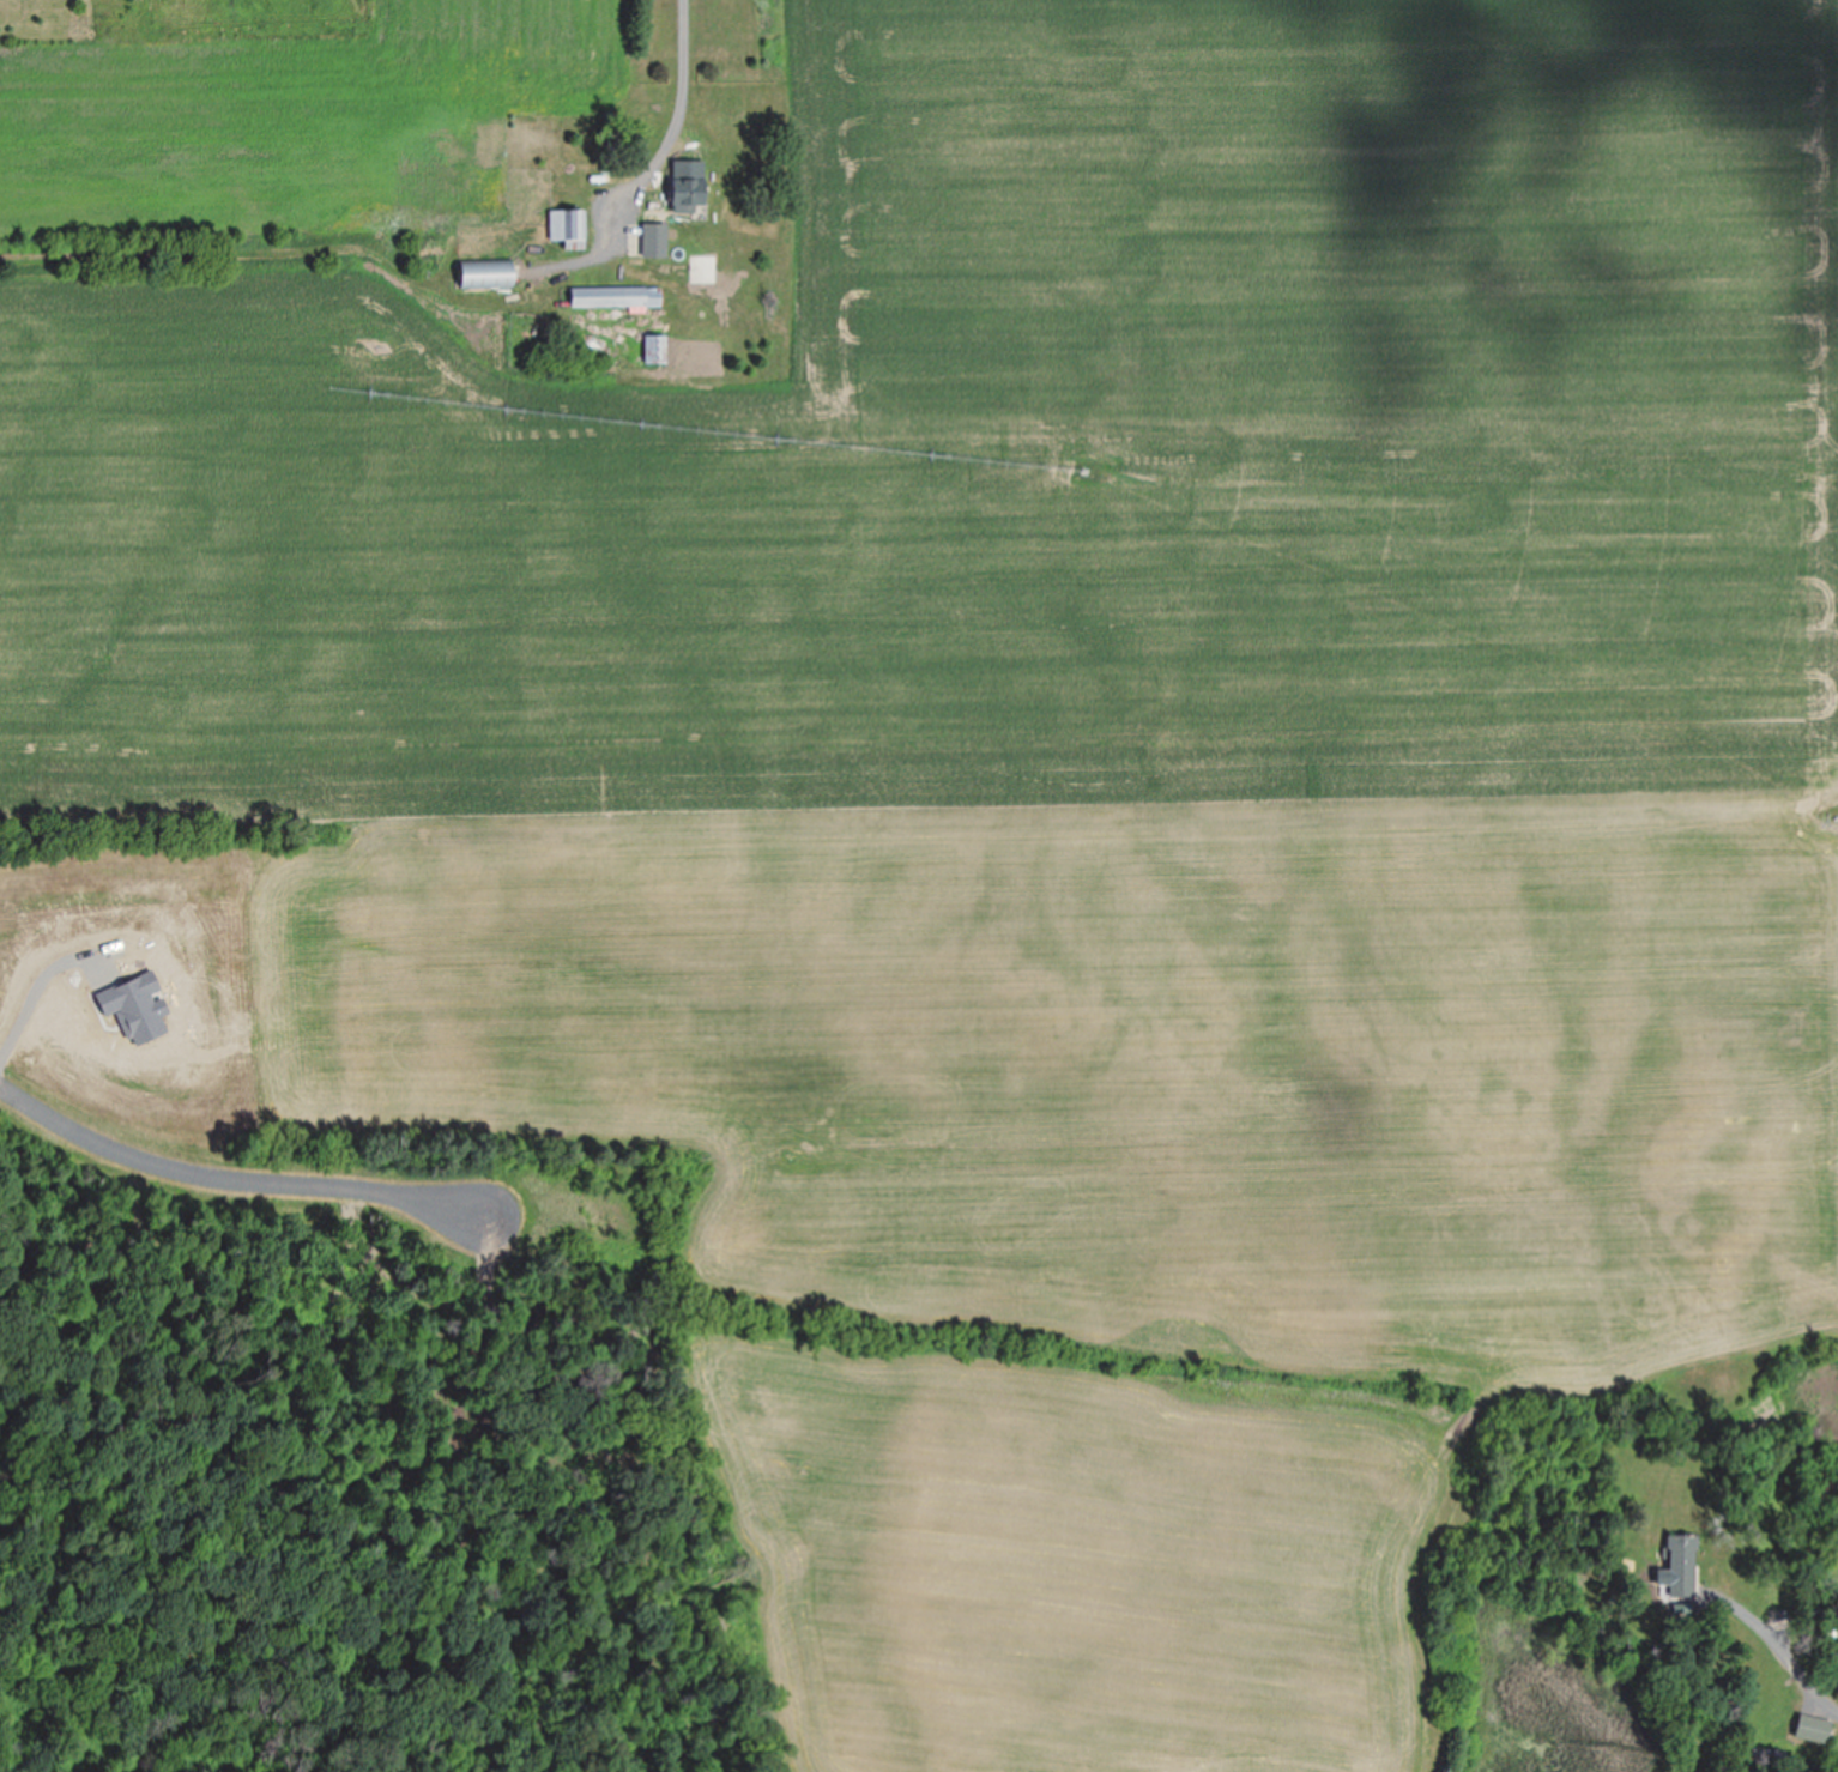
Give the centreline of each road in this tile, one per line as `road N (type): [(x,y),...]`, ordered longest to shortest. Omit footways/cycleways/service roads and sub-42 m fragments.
road 1 (residential): [(0,1099),(102,1149),(226,1190),(465,1208)]

